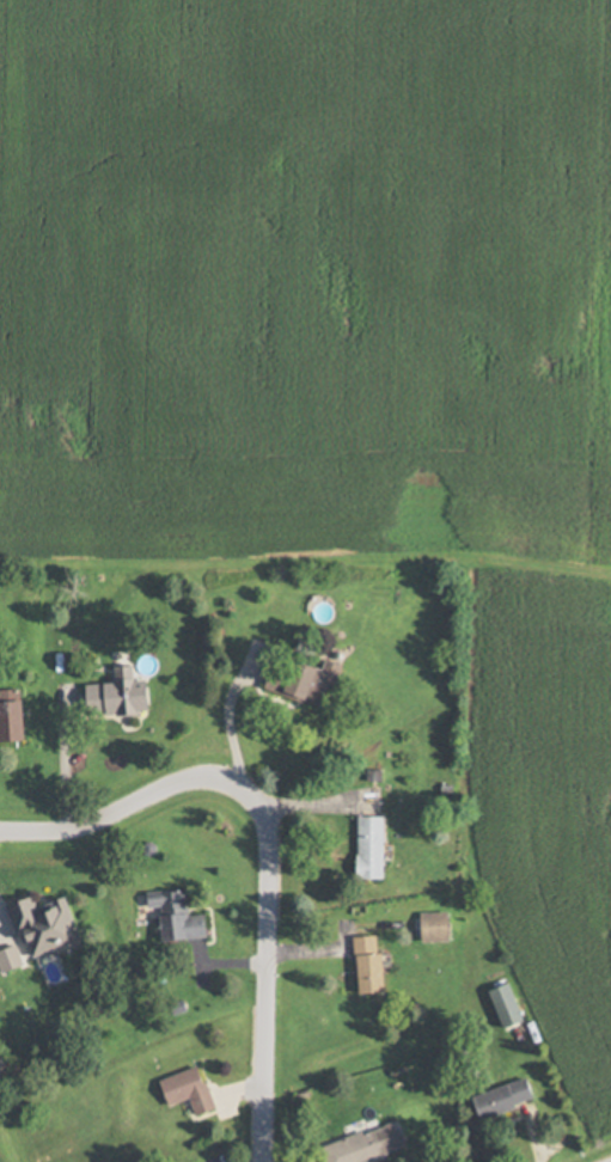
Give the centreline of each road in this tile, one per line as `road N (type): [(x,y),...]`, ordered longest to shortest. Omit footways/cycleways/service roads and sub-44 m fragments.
road 1 (residential): [(269,1161),(274,809),(239,767),(115,824),(0,828)]

